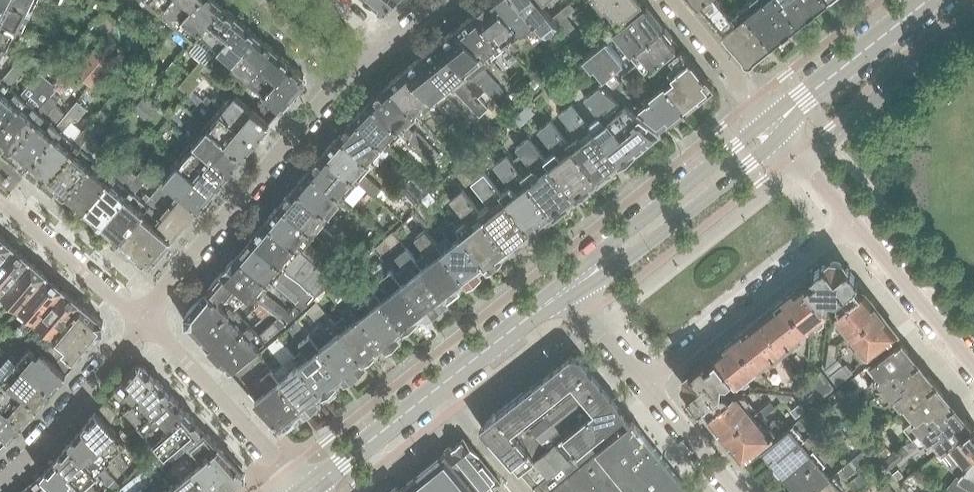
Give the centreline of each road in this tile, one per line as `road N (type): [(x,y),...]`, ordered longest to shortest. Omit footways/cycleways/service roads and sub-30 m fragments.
road 1 (tertiary): [(306,491),(565,289)]
road 2 (residential): [(145,313),(347,77)]
road 3 (tertiary): [(565,289),(774,126)]
road 4 (residential): [(641,381),(848,219)]
road 5 (residential): [(305,491),(145,313)]
road 6 (residential): [(0,478),(145,313)]
road 7 (tertiary): [(774,126),(926,0)]
road 8 (residential): [(848,219),(973,369)]
road 9 (residential): [(0,201),(114,299),(145,313)]
road 10 (residential): [(671,0),(774,126)]
road 11 (residential): [(641,381),(733,491)]

